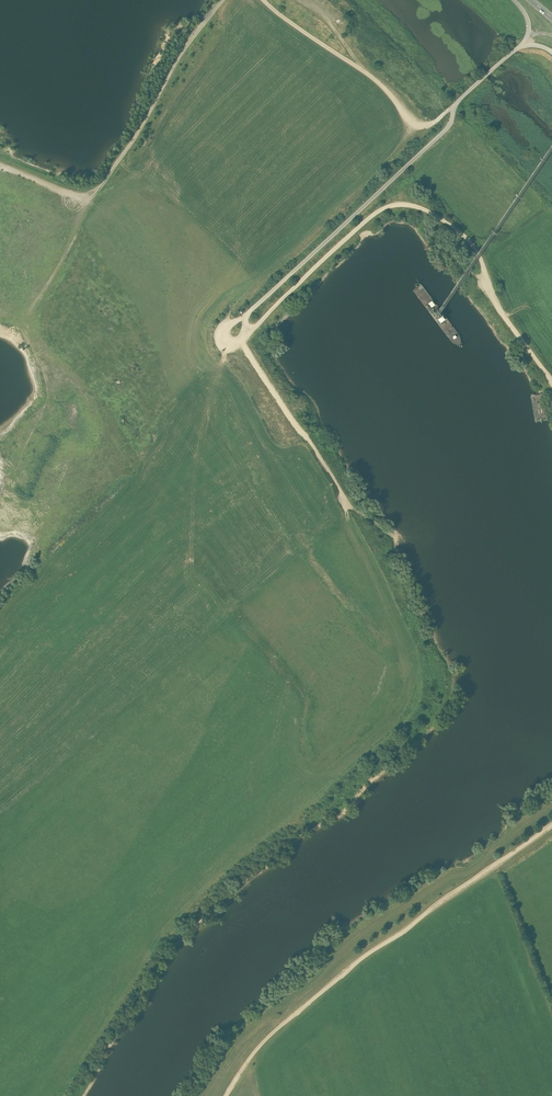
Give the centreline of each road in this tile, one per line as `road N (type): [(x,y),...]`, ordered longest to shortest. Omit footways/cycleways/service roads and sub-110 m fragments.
road 1 (track): [(512,0),(528,20),(527,38),(460,98),(437,138),(226,336),(235,348),(373,214),(414,206),(470,241),(500,309),(551,381)]
road 2 (track): [(551,826),(343,971),(252,1056),(226,1095)]
road 3 (track): [(223,0),(95,194),(61,194),(0,170)]

